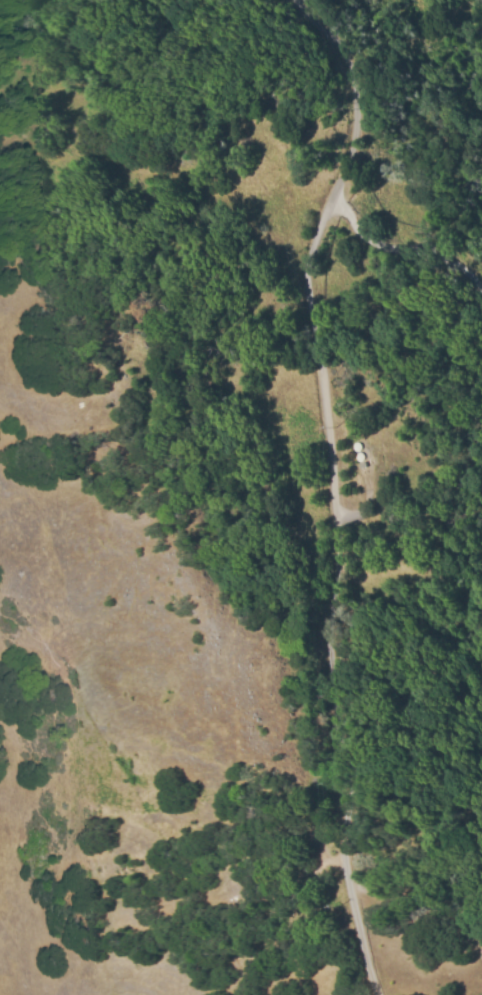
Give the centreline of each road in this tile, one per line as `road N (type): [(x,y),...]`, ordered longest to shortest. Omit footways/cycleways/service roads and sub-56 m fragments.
road 1 (residential): [(335,520),(306,275),(355,112),(349,77),(327,37),(290,0)]
road 2 (residential): [(329,201),(366,240),(452,264),(481,299)]

